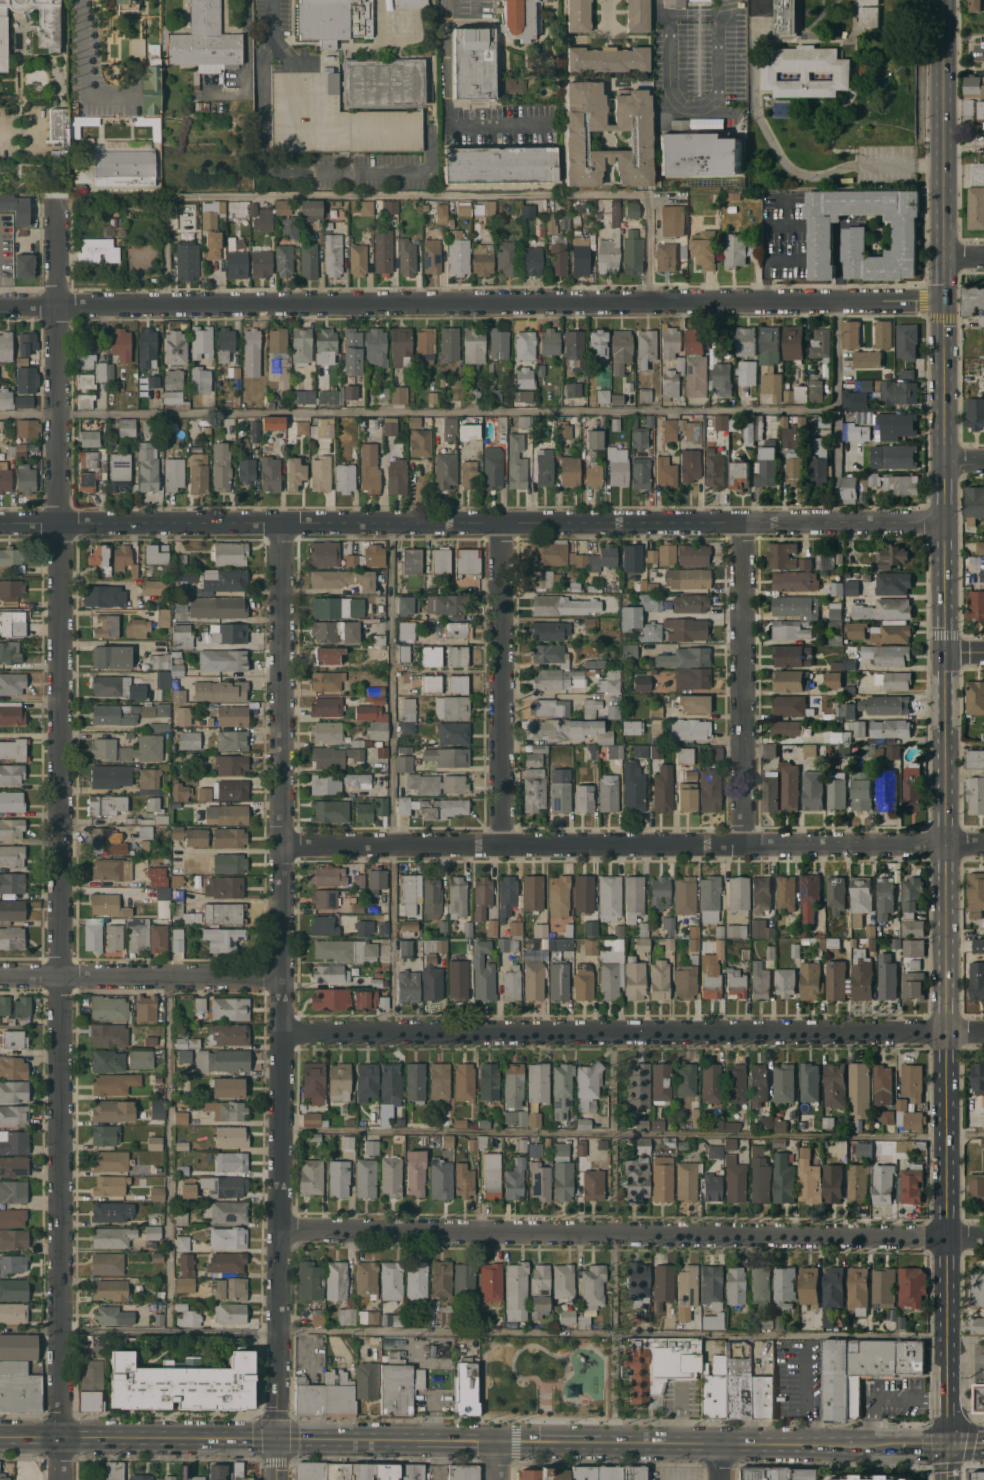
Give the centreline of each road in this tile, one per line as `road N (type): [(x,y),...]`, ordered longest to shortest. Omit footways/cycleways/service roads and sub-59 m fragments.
road 1 (secondary): [(945,1135),(943,49)]
road 2 (residential): [(945,299),(0,304)]
road 3 (tertiary): [(941,522),(0,521)]
road 4 (residential): [(283,517),(278,1438)]
road 5 (residential): [(63,521),(63,1437)]
road 6 (secondary): [(0,1437),(890,1444)]
road 7 (residential): [(944,843),(280,846)]
road 8 (residential): [(945,1031),(282,1031)]
road 9 (residential): [(878,1232),(281,1230)]
road 10 (residential): [(59,196),(63,521)]
road 11 (residential): [(502,522),(501,845)]
road 12 (residential): [(743,522),(743,844)]
road 13 (residential): [(282,973),(0,974)]

